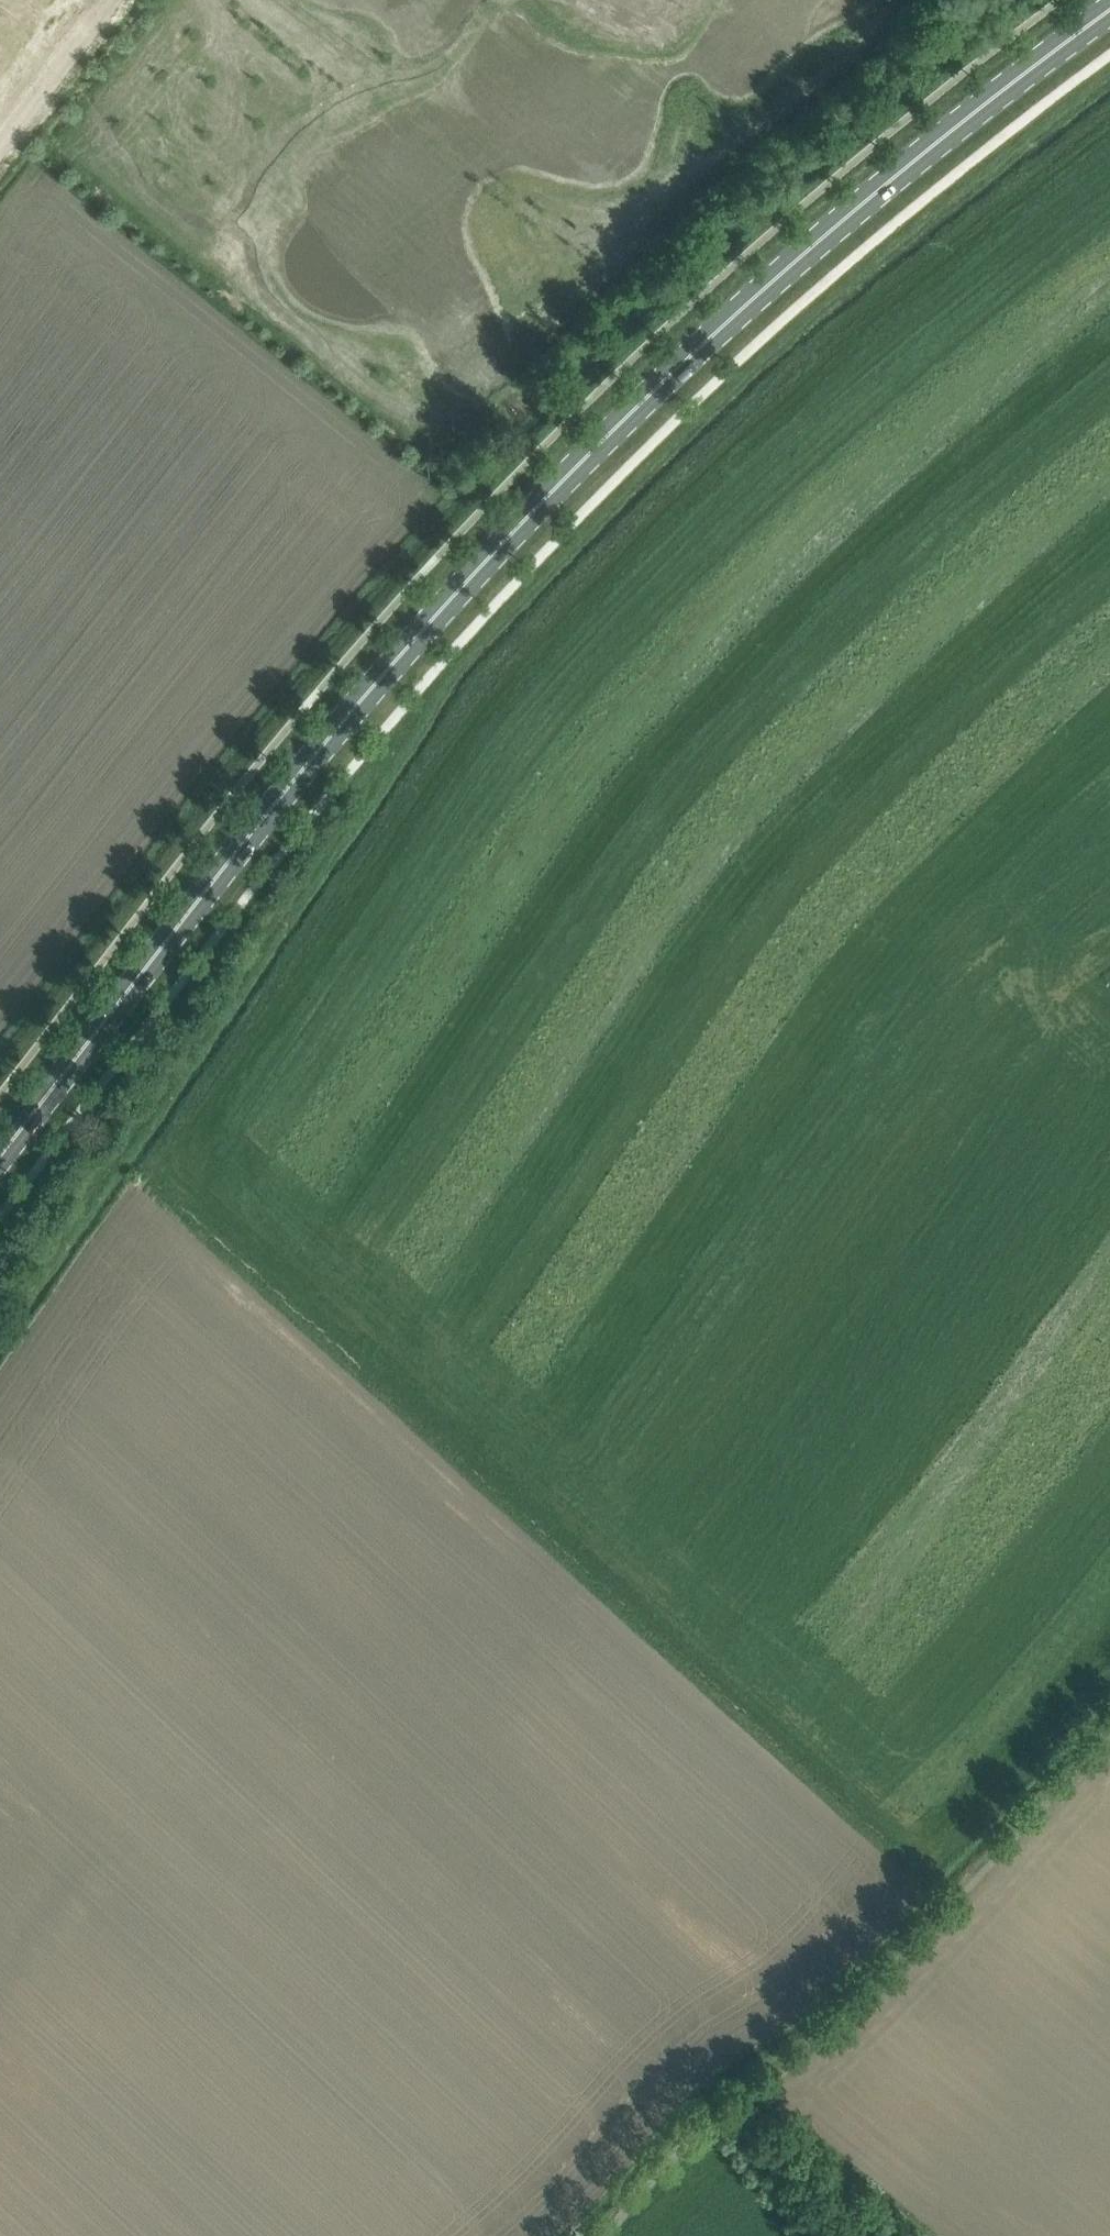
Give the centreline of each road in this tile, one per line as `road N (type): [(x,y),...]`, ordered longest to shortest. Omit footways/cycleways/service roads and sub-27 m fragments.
road 1 (primary): [(0,1164),(248,843),(514,528),(879,187),(1109,14)]
road 2 (residential): [(0,136),(107,0)]

